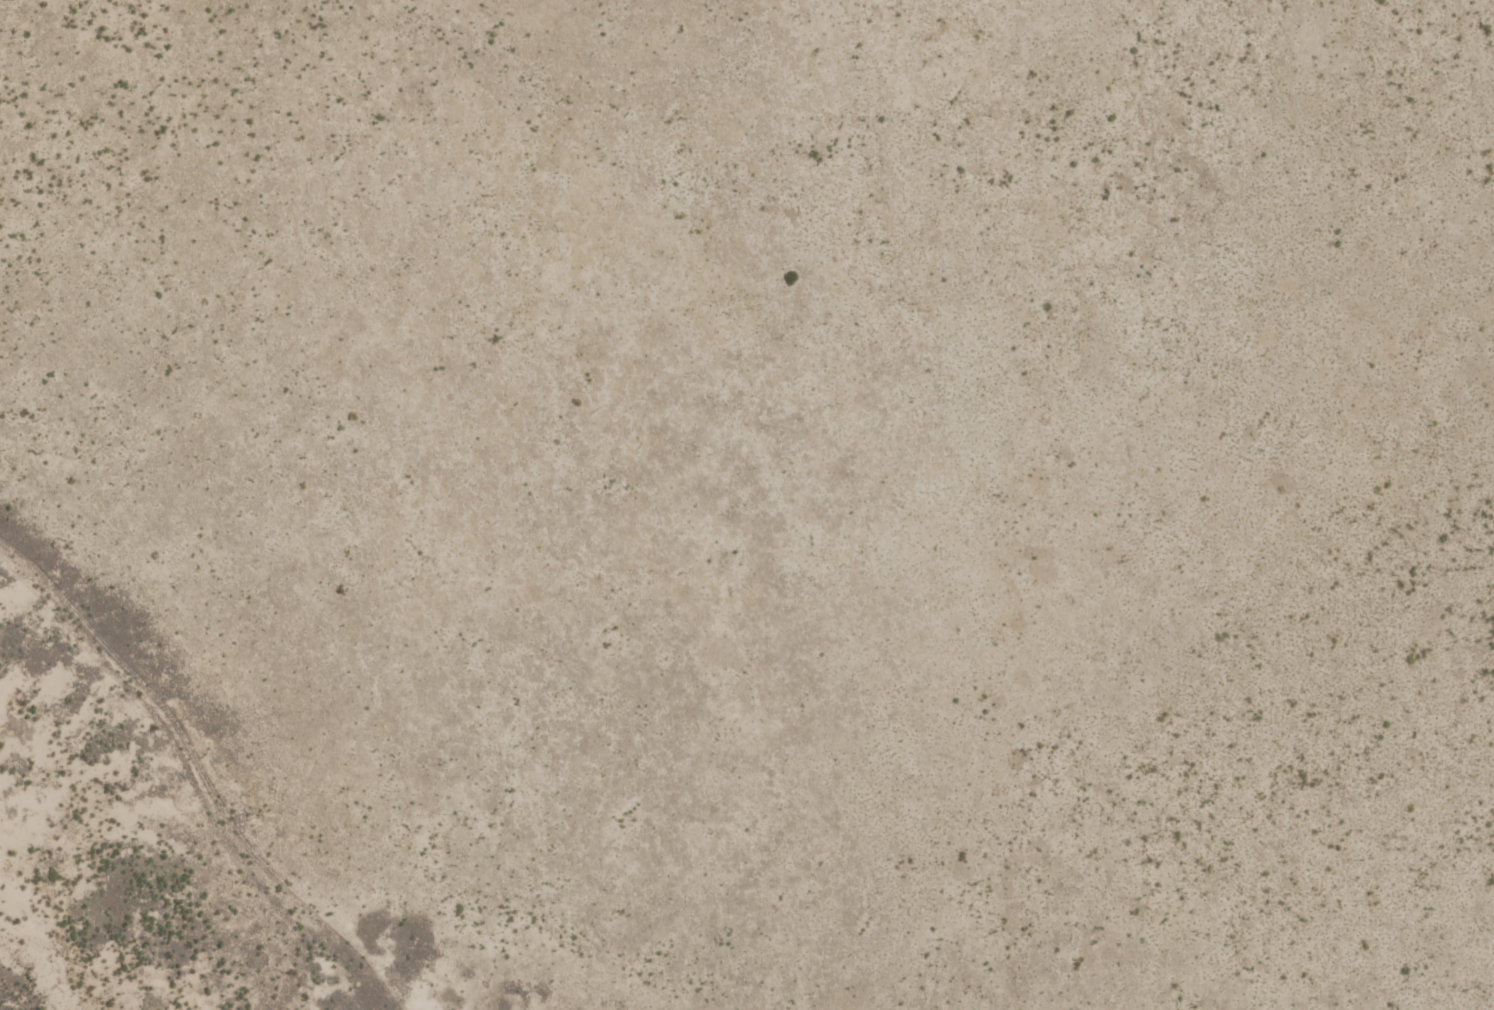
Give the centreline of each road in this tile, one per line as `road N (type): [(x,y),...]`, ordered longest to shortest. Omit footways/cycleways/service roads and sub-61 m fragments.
road 1 (residential): [(403,1009),(379,978),(339,948),(138,670),(0,547)]

